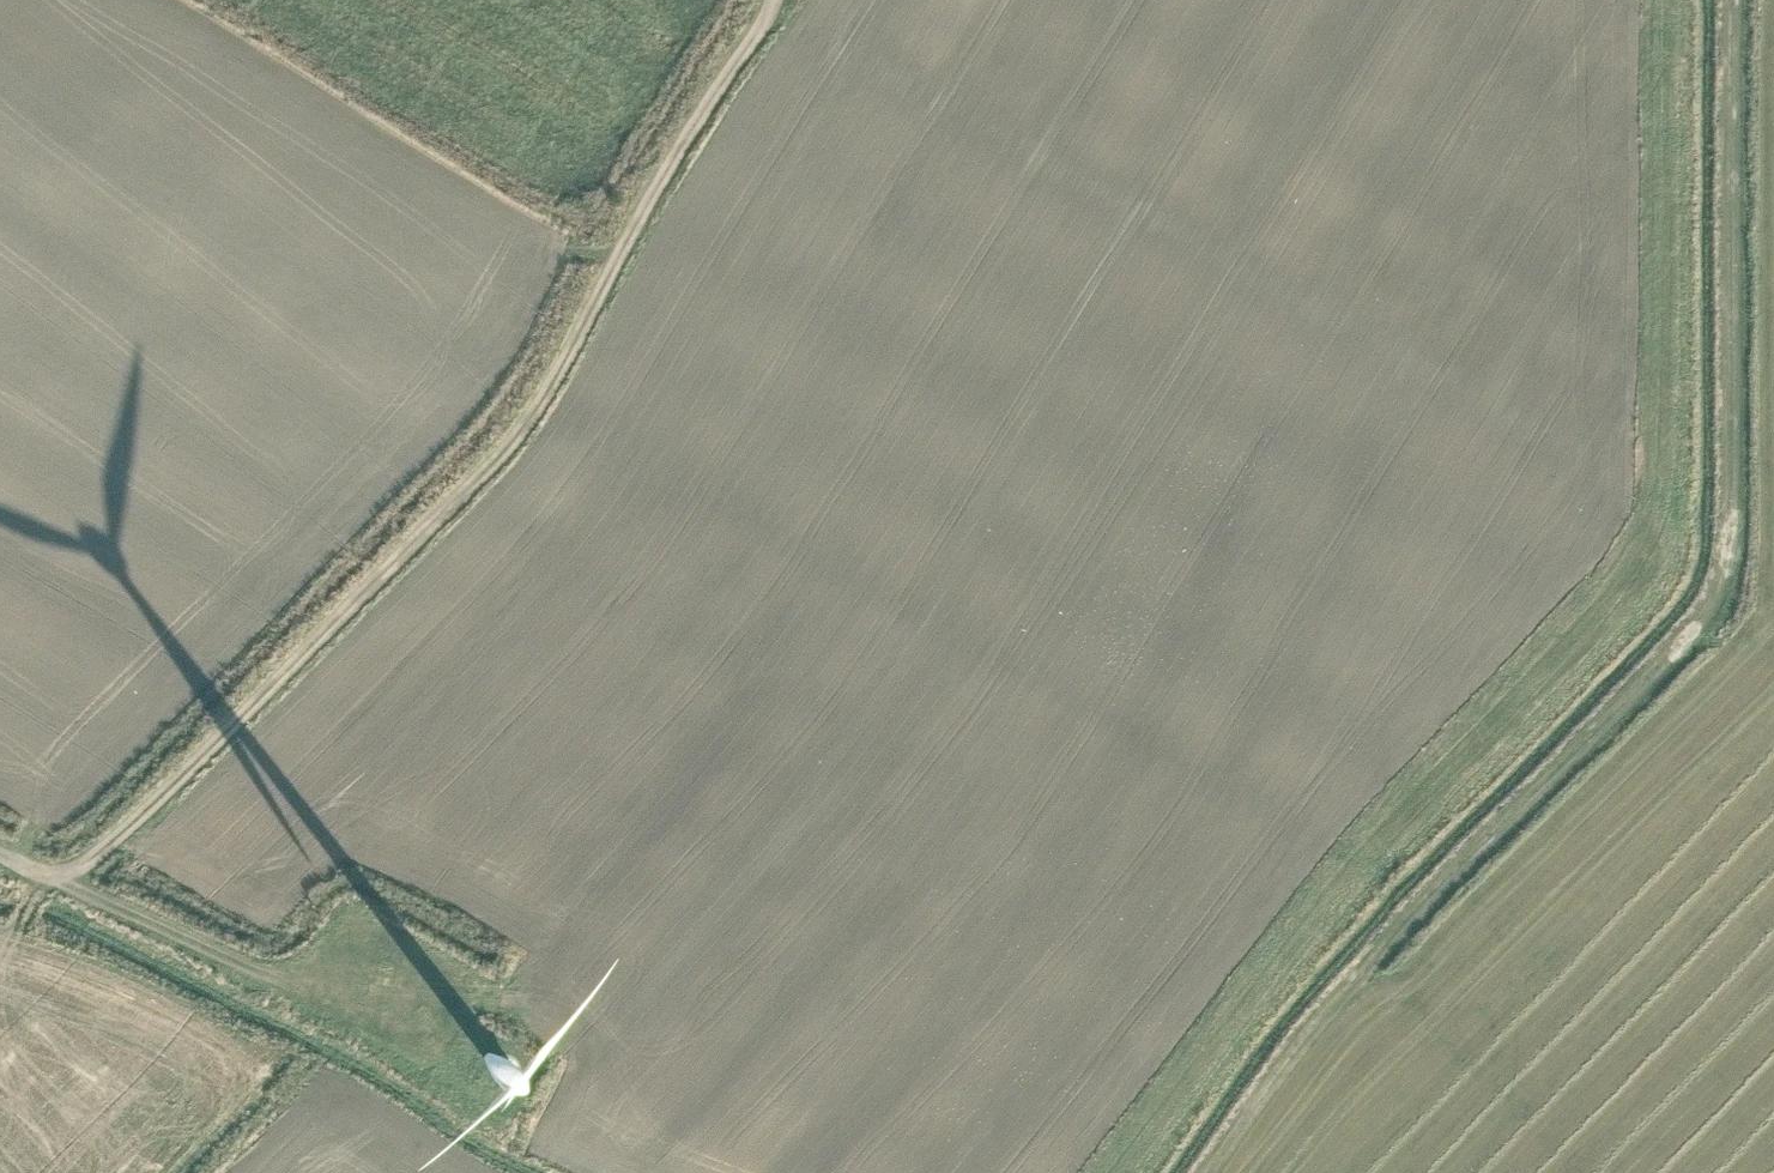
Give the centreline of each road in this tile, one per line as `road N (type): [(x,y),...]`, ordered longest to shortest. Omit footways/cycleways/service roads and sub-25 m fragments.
road 1 (track): [(56,884),(112,842),(534,417),(631,228),(775,0)]
road 2 (track): [(345,1021),(0,857)]

